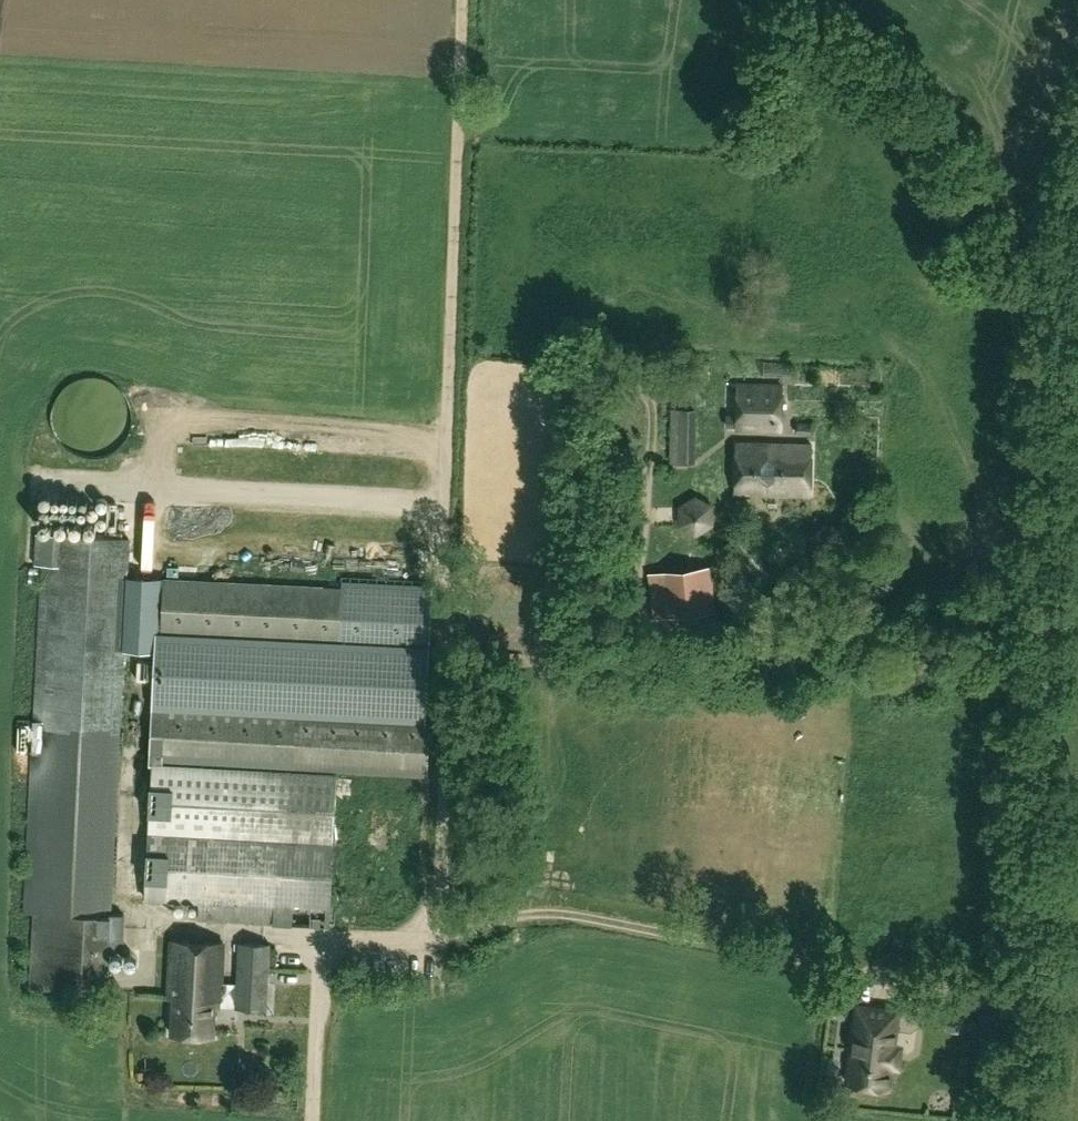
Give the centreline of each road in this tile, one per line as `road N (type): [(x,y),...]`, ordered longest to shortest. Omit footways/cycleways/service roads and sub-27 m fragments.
road 1 (track): [(1027,1120),(1058,382),(1077,226)]
road 2 (track): [(1032,1011),(553,910),(430,939),(341,946)]
road 3 (track): [(188,488),(446,504),(440,937)]

